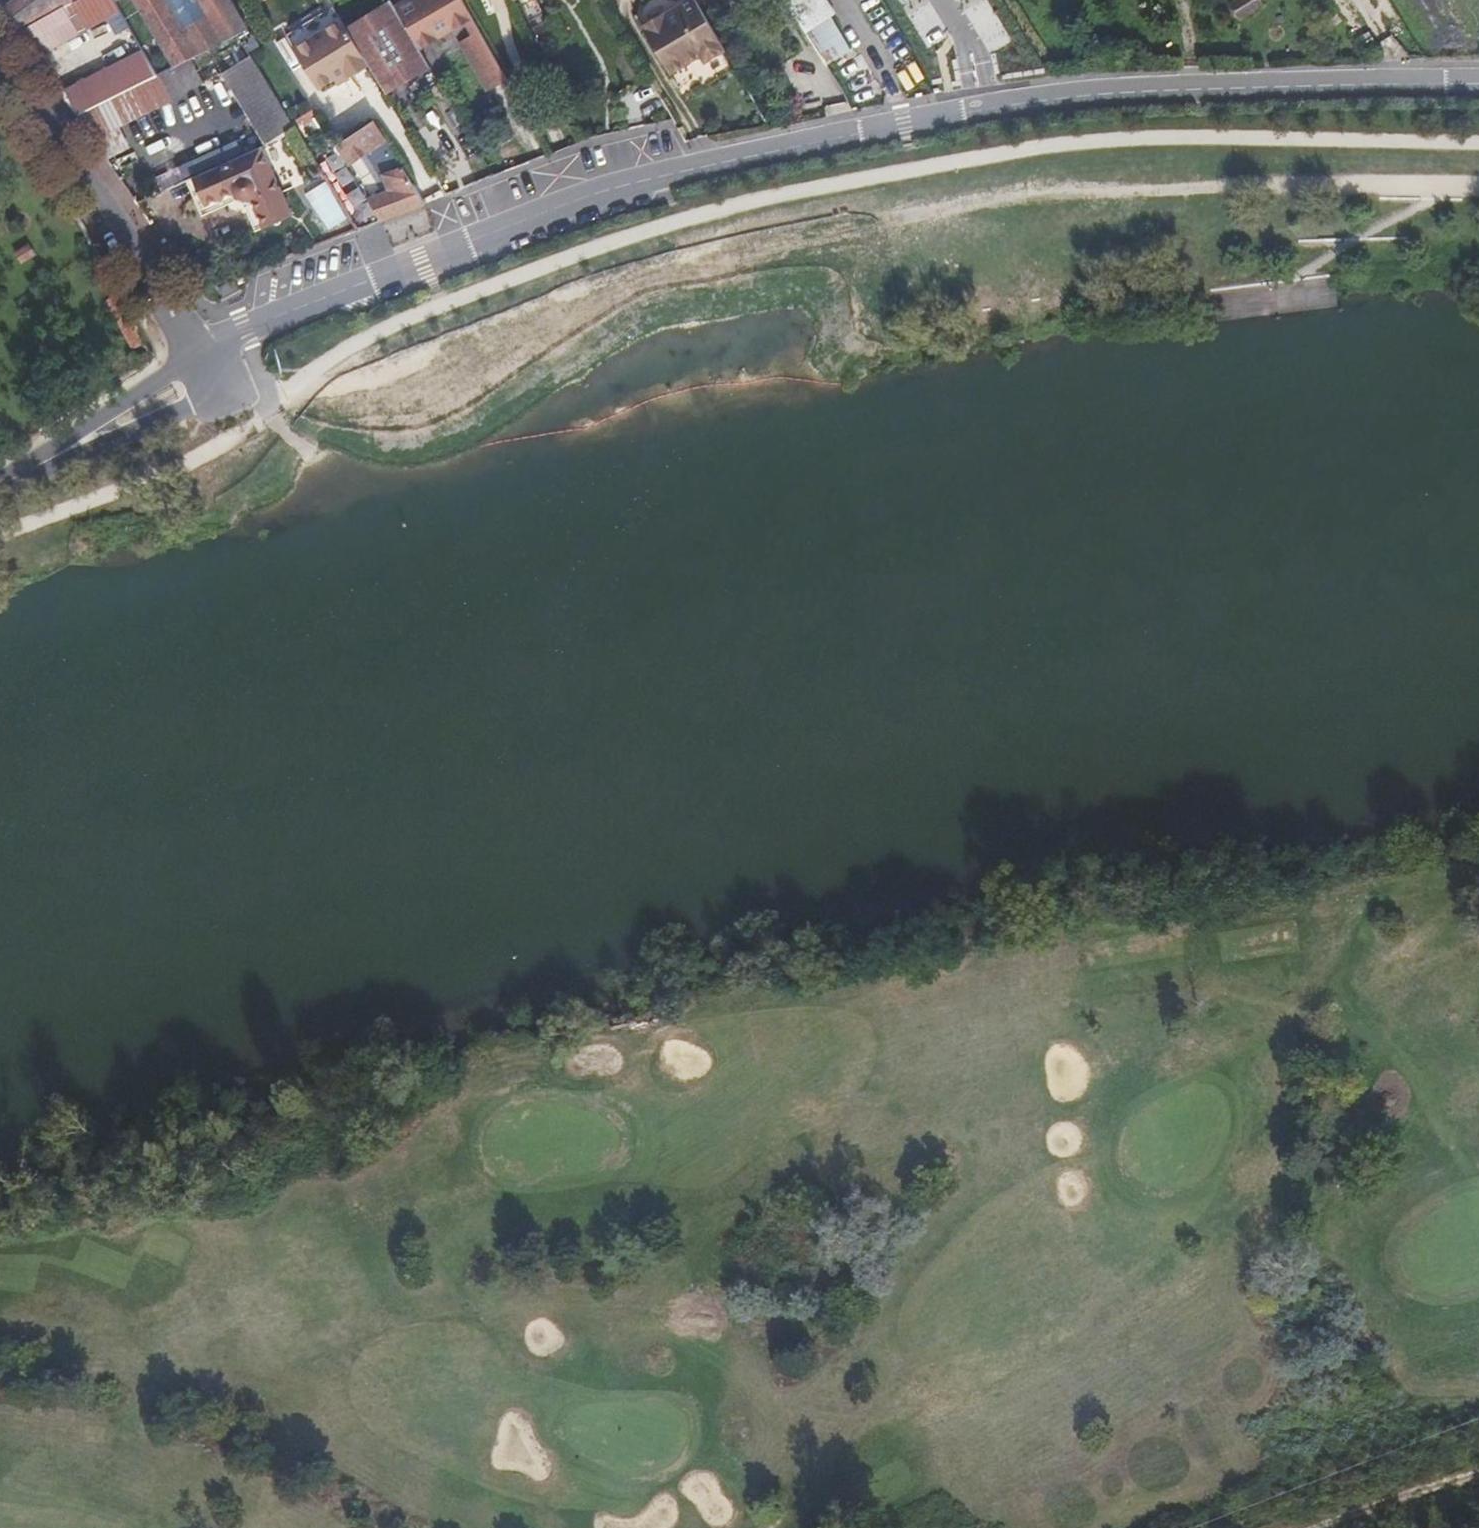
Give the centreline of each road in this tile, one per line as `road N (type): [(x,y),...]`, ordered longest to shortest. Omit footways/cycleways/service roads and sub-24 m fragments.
road 1 (unclassified): [(210,368),(239,331),(596,188),(692,163),(1097,87),(1478,79)]
road 2 (unclassified): [(0,58),(210,368)]
road 3 (unclassified): [(0,480),(210,368)]

